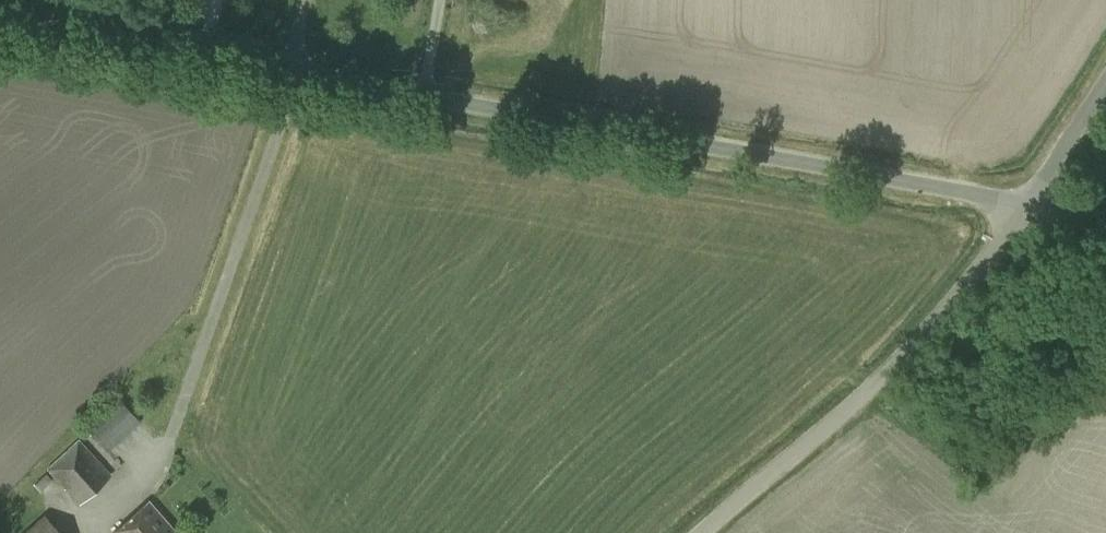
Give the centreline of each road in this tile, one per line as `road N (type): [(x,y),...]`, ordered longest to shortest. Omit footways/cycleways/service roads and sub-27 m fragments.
road 1 (unclassified): [(1031,202),(285,72)]
road 2 (unclassified): [(698,532),(903,356),(1031,202)]
road 3 (unclassified): [(179,404),(271,140),(285,72)]
road 4 (unclassified): [(285,72),(0,21)]
road 5 (unclassified): [(1031,202),(1105,83)]

